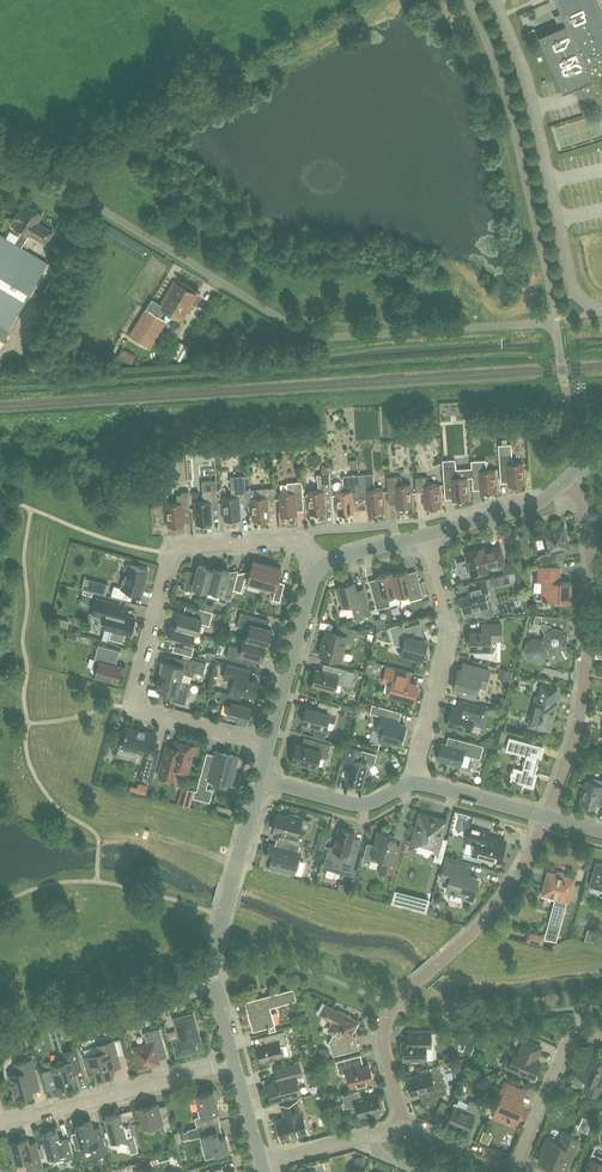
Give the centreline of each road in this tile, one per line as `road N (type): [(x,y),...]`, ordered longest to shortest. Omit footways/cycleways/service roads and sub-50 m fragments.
road 1 (unclassified): [(554,320),(342,336),(307,332),(0,151)]
road 2 (track): [(391,0),(56,184)]
road 3 (residential): [(404,1126),(385,1047),(392,1007),(482,922),(547,817)]
road 4 (residential): [(547,817),(576,734),(591,584),(587,521),(571,474)]
road 5 (unclassified): [(495,0),(533,106),(570,280),(589,307),(601,312)]
road 6 (unclassified): [(554,320),(500,72),(470,0)]
road 7 (unclassified): [(234,1063),(211,966),(259,781)]
road 8 (residential): [(267,746),(141,705),(136,692),(170,555)]
road 9 (residential): [(413,782),(451,641),(427,535)]
road 10 (unclassified): [(0,1124),(234,1063)]
road 11 (unclassified): [(267,746),(313,586),(326,566)]
road 12 (residential): [(512,1170),(566,1045),(580,1032),(601,1038)]
road 13 (residential): [(326,566),(294,537),(181,546),(170,555)]
road 14 (residential): [(259,781),(356,805),(413,782)]
road 15 (unclassified): [(427,535),(531,507),(571,474)]
road 16 (residential): [(413,782),(547,817)]

